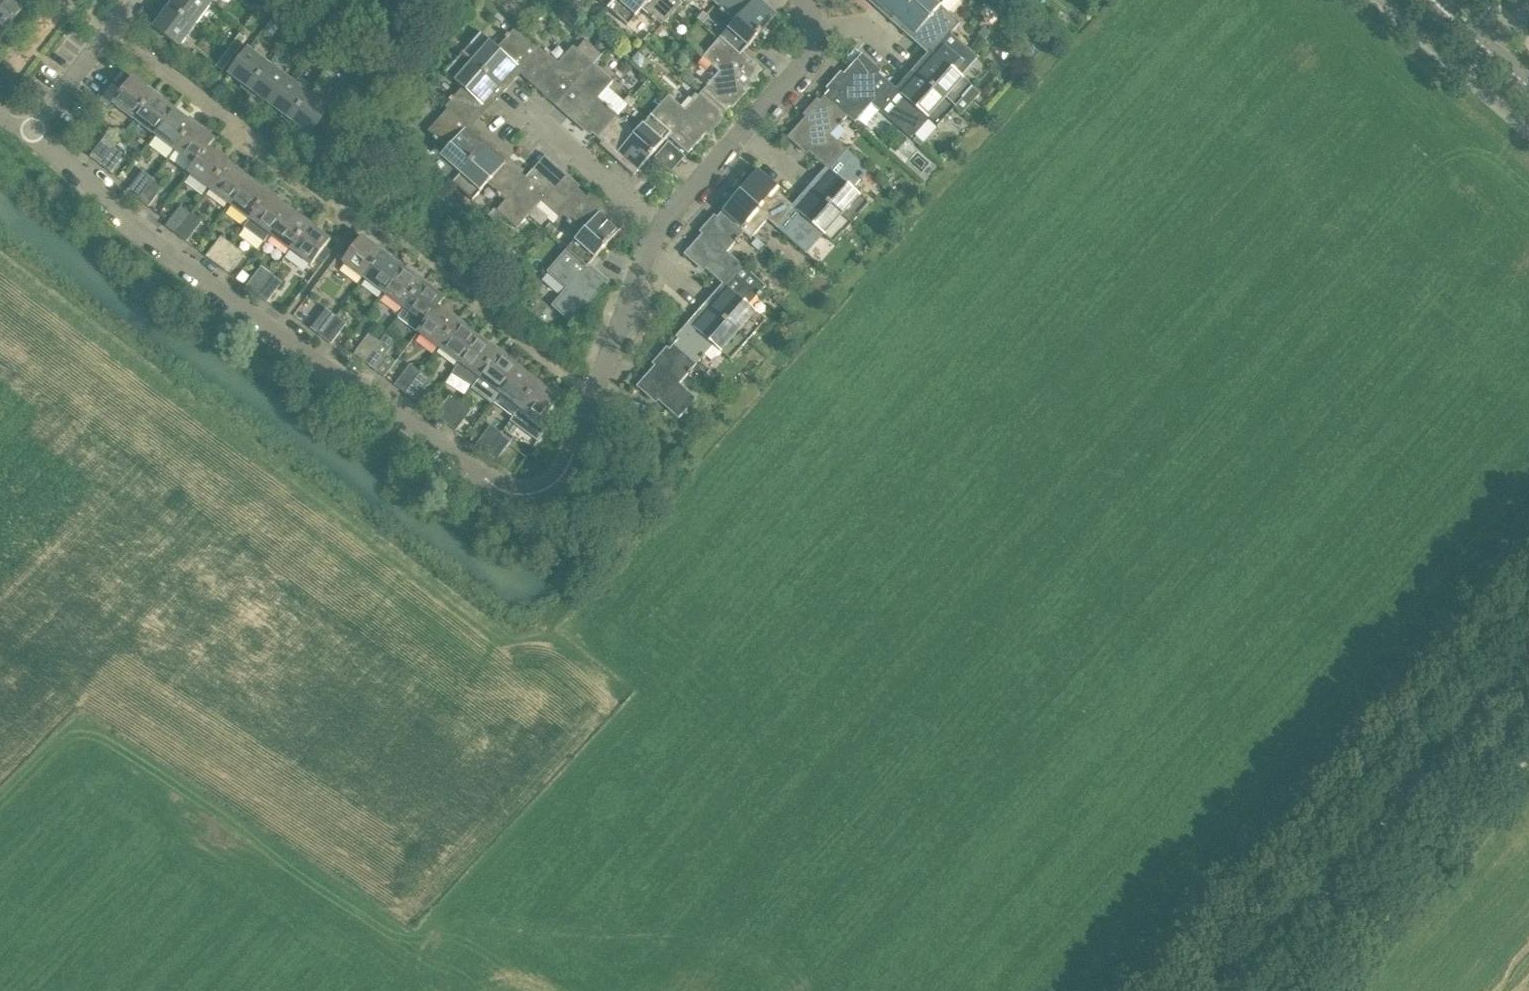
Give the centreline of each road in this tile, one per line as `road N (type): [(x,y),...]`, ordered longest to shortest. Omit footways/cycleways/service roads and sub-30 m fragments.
road 1 (residential): [(39,132),(111,203),(279,333),(511,499),(531,505),(547,503),(566,483),(659,227)]
road 2 (tertiary): [(1528,657),(1233,990)]
road 3 (residential): [(659,227),(796,77),(809,51),(803,0)]
road 4 (residential): [(659,227),(539,123),(520,122)]
road 5 (residential): [(39,132),(135,0)]
road 6 (tertiary): [(1528,88),(1433,0)]

